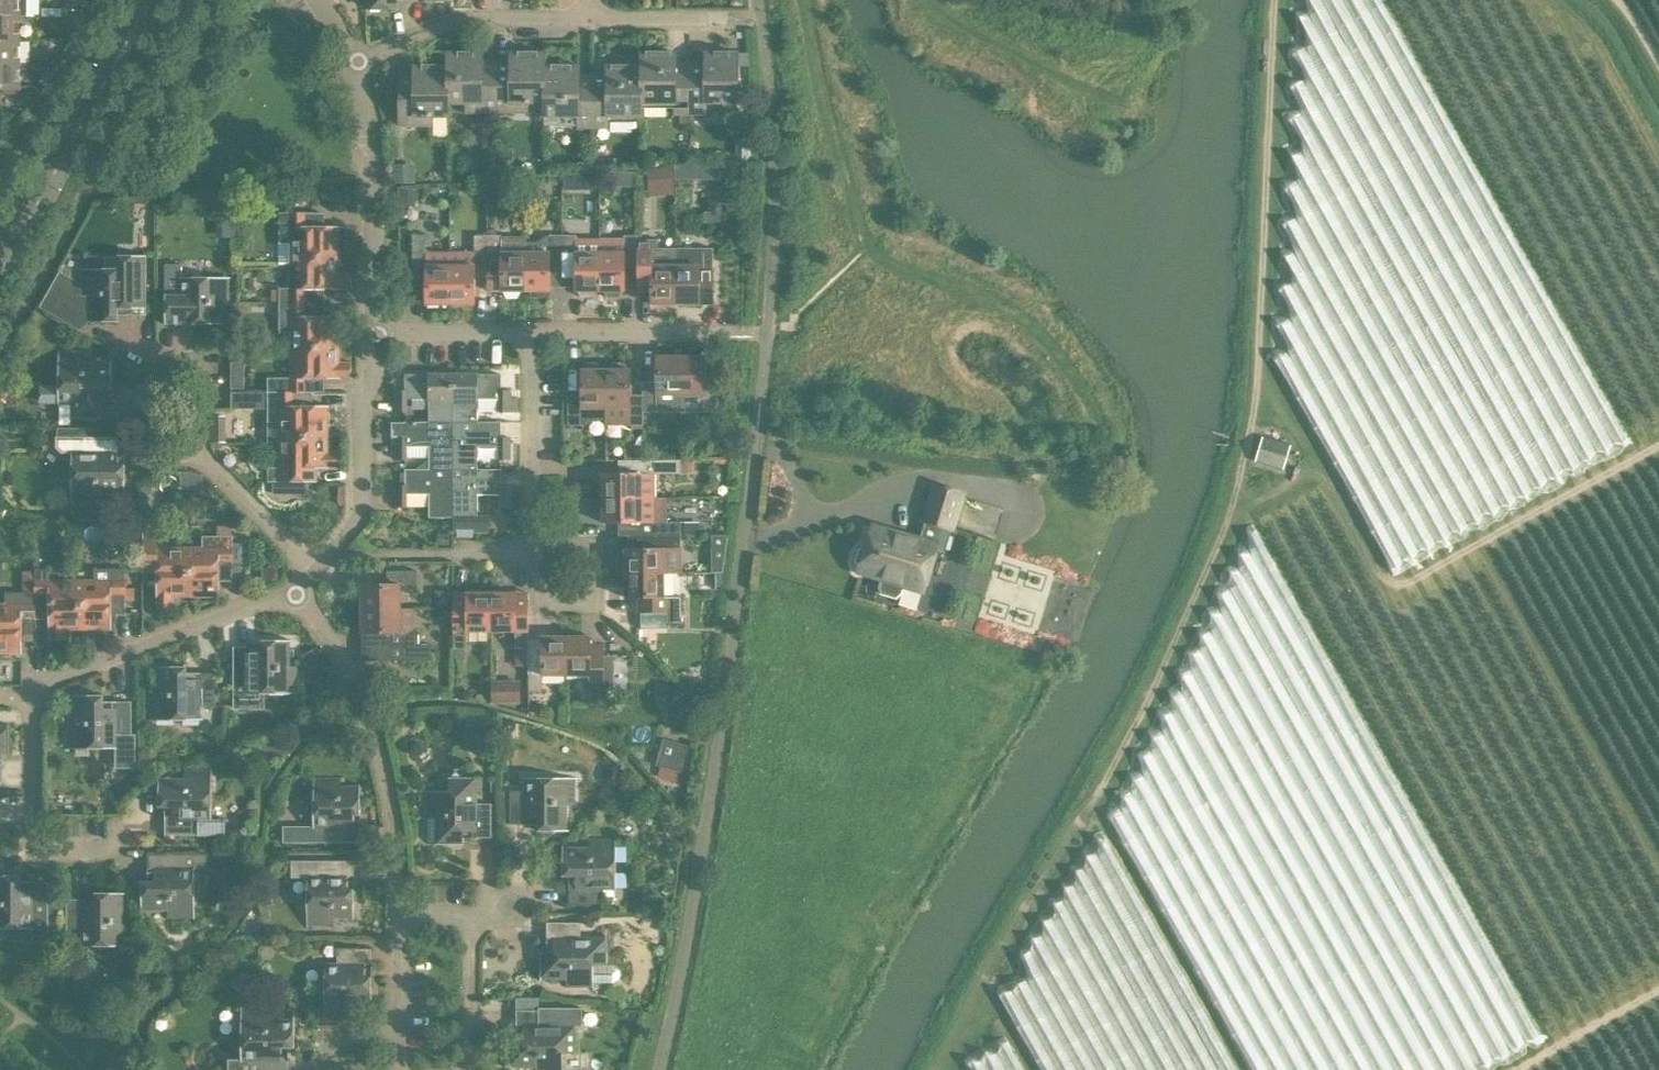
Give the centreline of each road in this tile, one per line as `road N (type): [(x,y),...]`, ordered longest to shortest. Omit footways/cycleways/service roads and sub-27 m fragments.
road 1 (residential): [(659,1069),(705,832),(757,439)]
road 2 (track): [(1247,434),(1259,354),(1275,0)]
road 3 (residential): [(295,589),(325,629),(365,712),(392,807),(402,912)]
road 4 (tertiary): [(0,267),(153,0)]
road 5 (residential): [(295,589),(62,670),(34,695)]
road 6 (residential): [(360,61),(372,143),(374,333)]
road 7 (residential): [(374,333),(369,379),(357,396),(357,505),(314,566)]
road 8 (residential): [(117,820),(102,850),(35,844),(34,695)]
road 9 (residential): [(360,61),(466,20),(591,22)]
road 10 (residential): [(402,912),(471,912),(464,1069)]
road 11 (residential): [(534,330),(539,551)]
road 12 (residential): [(534,330),(718,333)]
road 13 (residential): [(314,566),(201,448)]
road 14 (residential): [(374,333),(534,330)]
road 15 (residential): [(397,1069),(402,912)]
road 16 (track): [(1658,996),(1520,1069)]
road 17 (residential): [(723,20),(591,22)]

